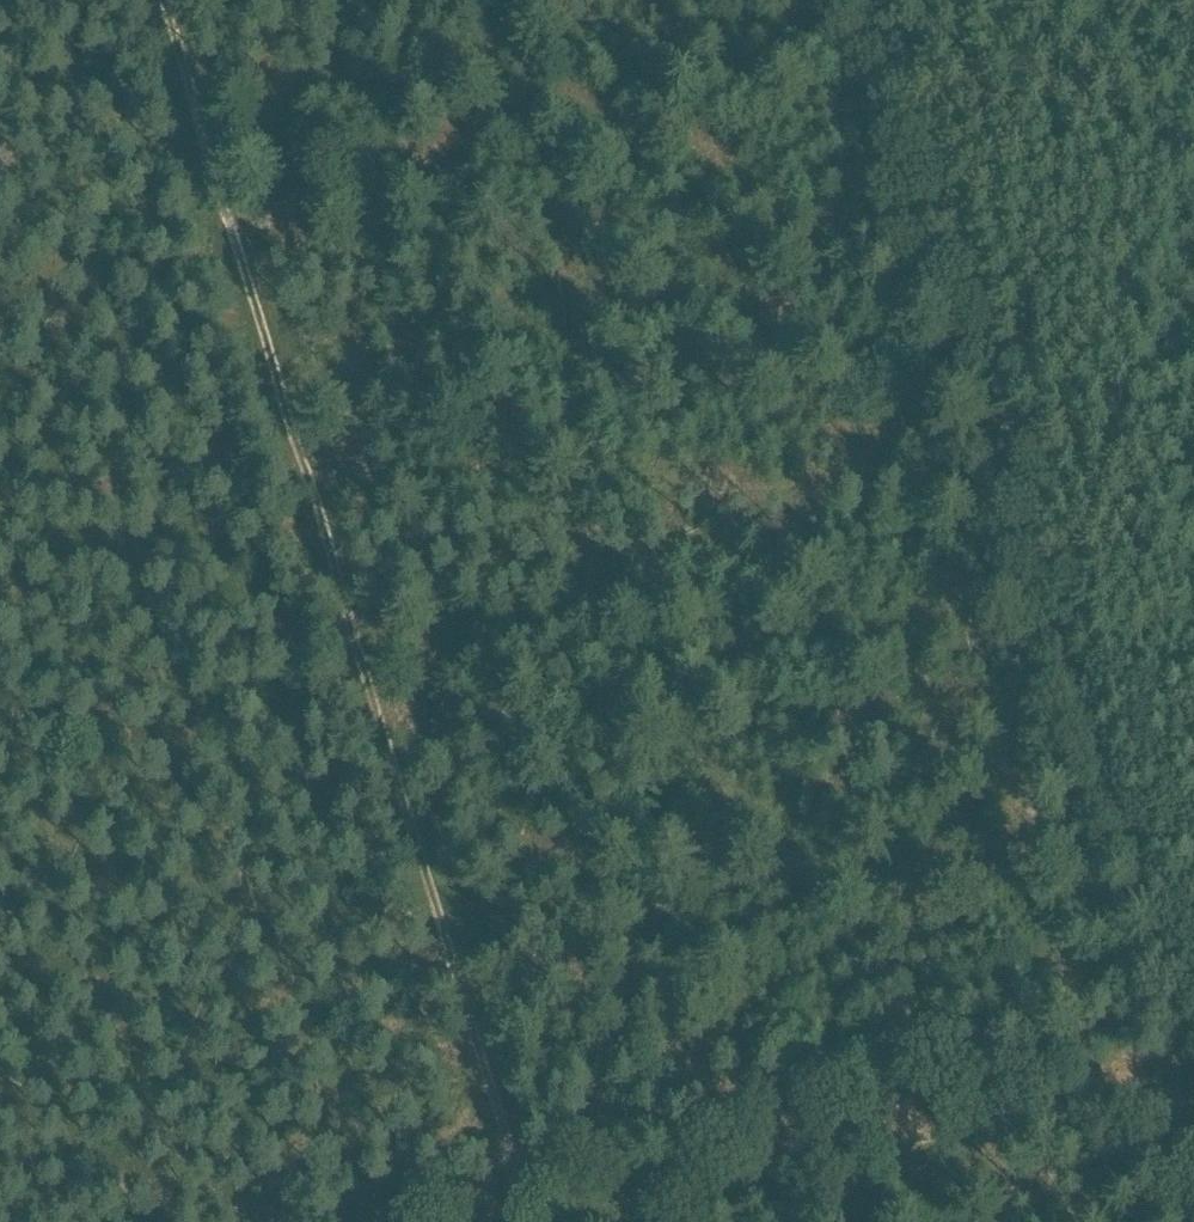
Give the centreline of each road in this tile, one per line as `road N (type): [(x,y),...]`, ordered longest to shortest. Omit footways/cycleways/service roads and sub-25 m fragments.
road 1 (track): [(1193,981),(949,302),(851,0)]
road 2 (track): [(505,1221),(557,1206),(1193,1100)]

